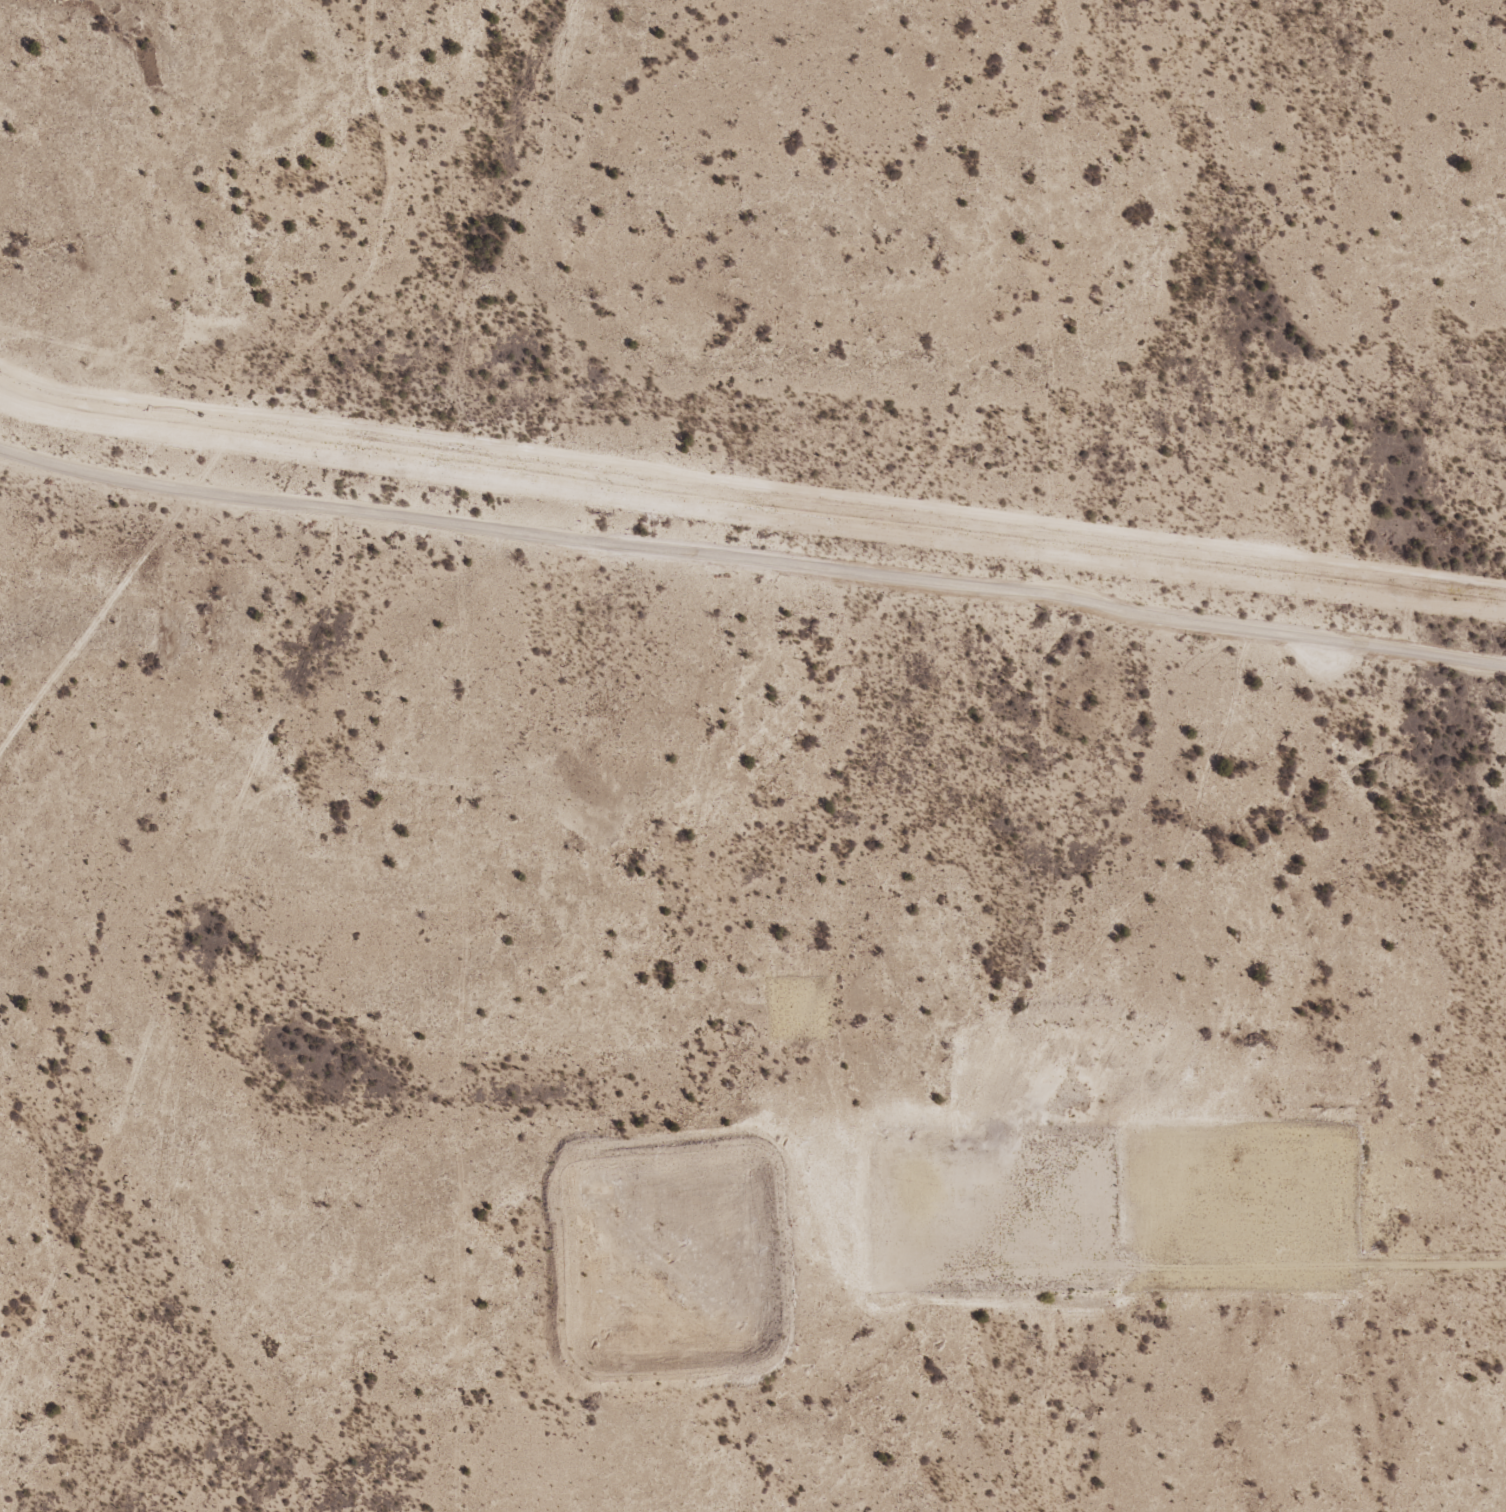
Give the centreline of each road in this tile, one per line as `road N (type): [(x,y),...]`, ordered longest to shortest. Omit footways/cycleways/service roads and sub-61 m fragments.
road 1 (track): [(1505,530),(311,406),(241,340),(0,279)]
road 2 (track): [(0,1331),(256,697),(301,531),(311,406)]

